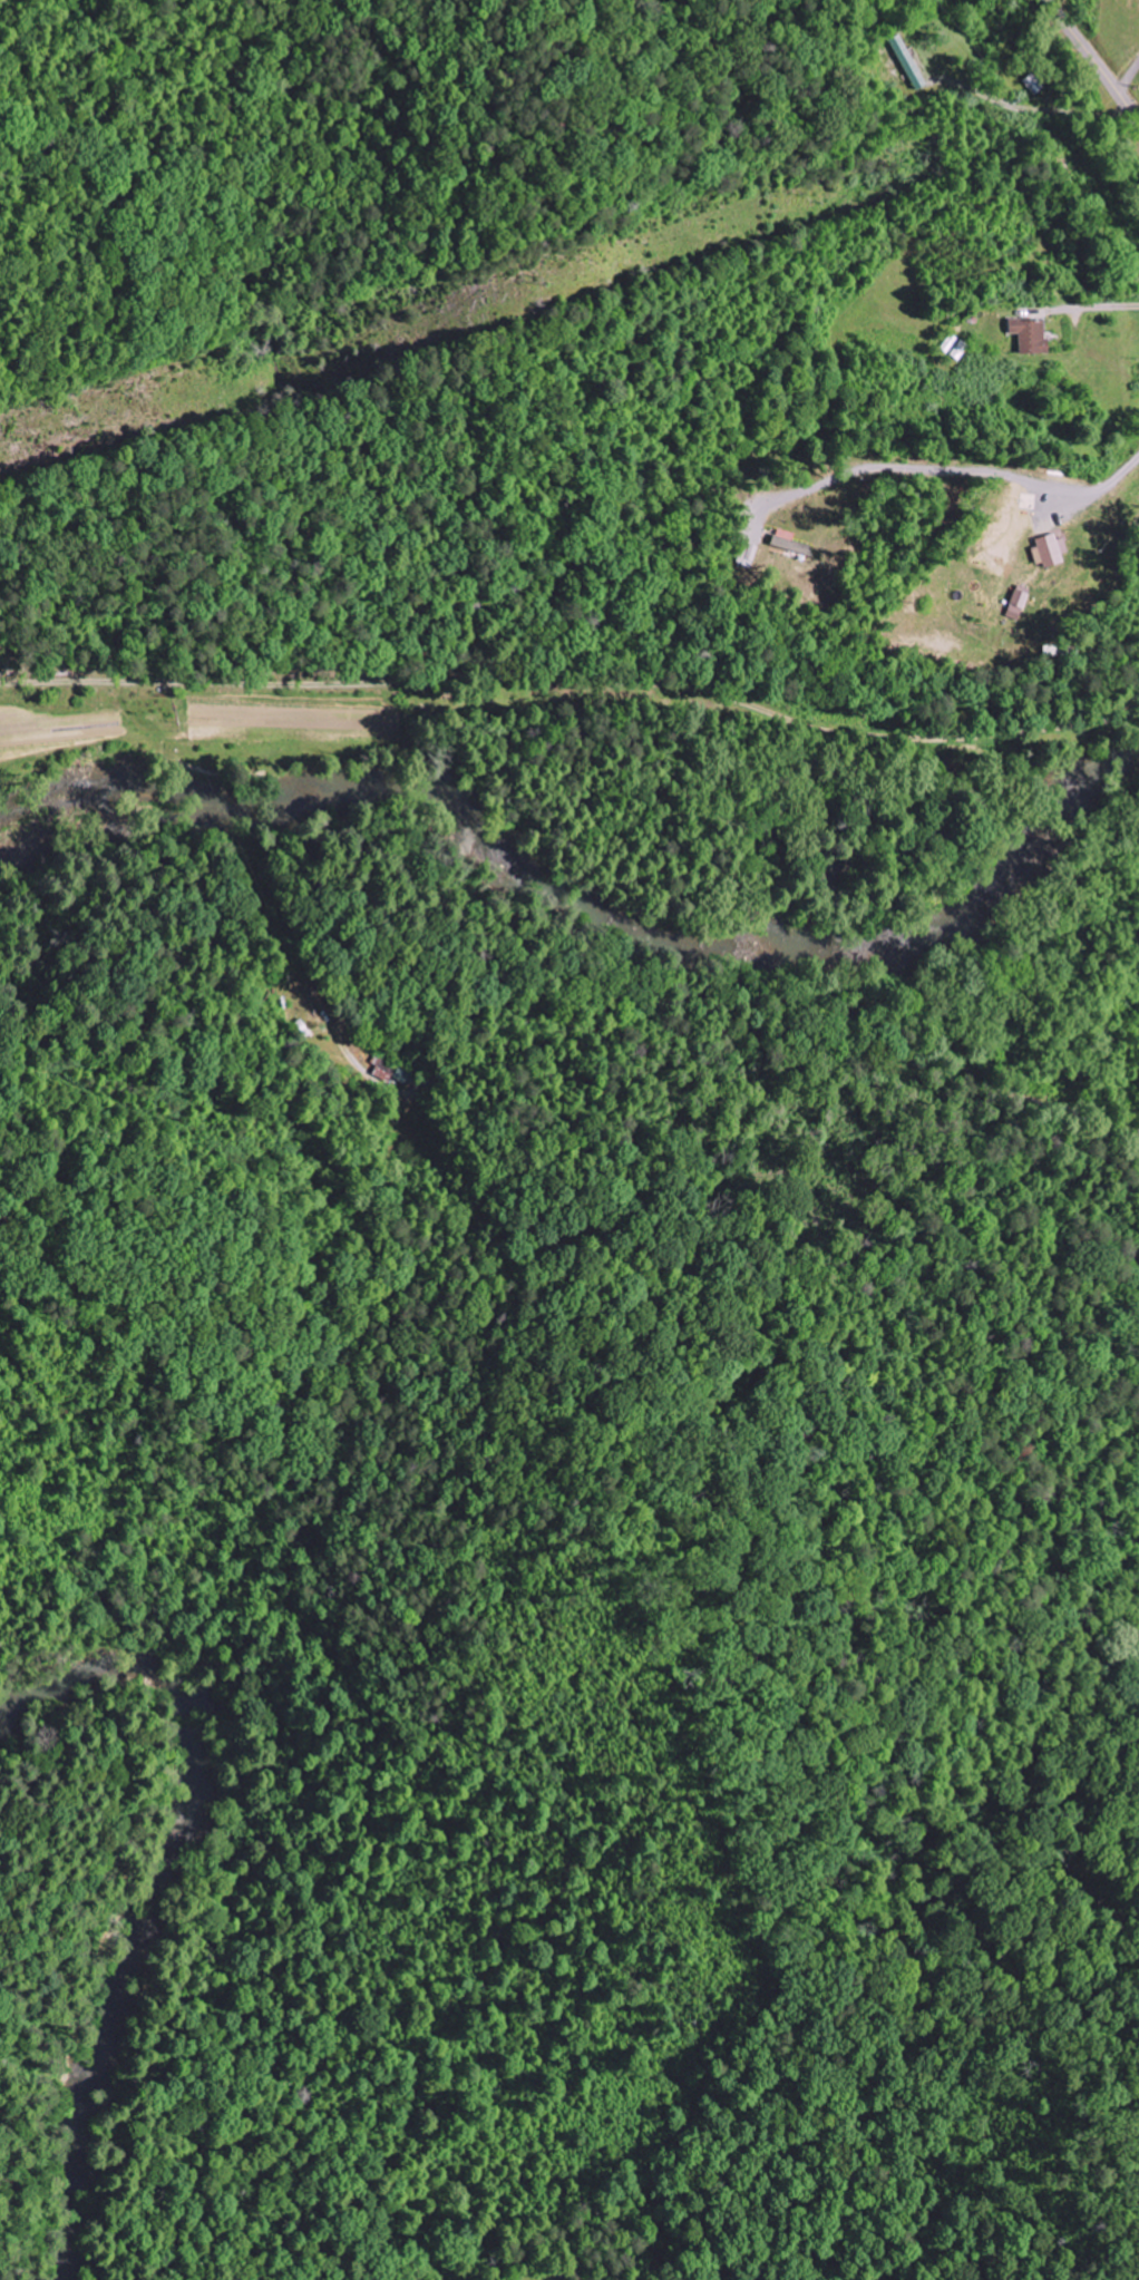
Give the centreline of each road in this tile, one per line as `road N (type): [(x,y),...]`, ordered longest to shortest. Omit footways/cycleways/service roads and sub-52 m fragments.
road 1 (residential): [(1138,707),(1091,722),(886,721),(736,690),(555,689),(502,641),(380,415),(257,261),(279,0)]
road 2 (tertiary): [(1138,126),(1047,0)]

